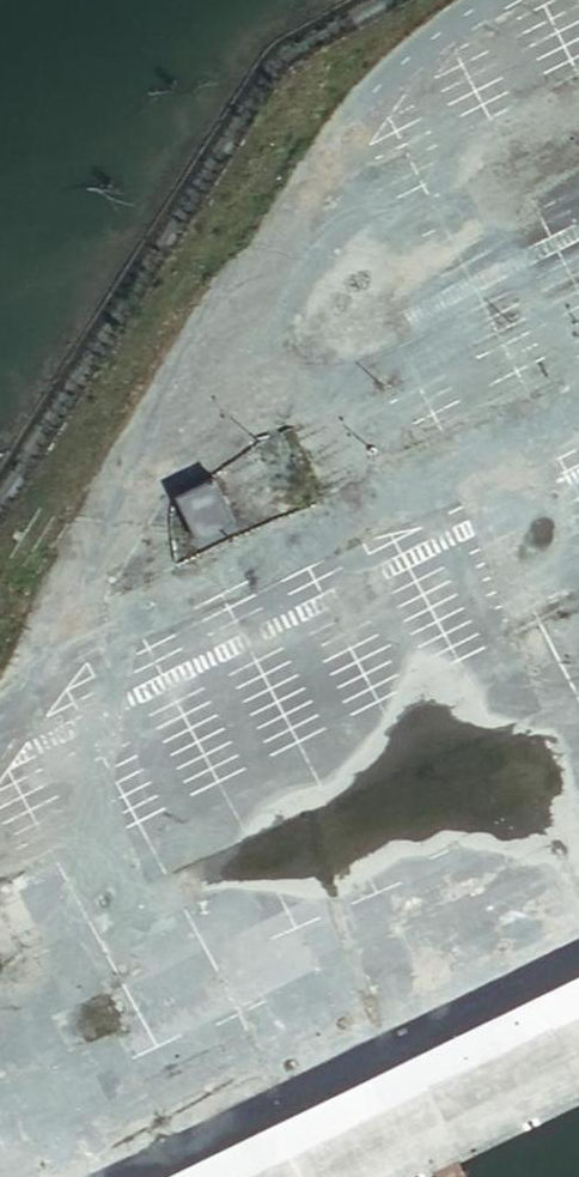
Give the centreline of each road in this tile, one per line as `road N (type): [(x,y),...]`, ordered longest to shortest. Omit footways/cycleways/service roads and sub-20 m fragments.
road 1 (unclassified): [(192,1055),(86,826),(106,729),(156,616),(287,515),(578,401)]
road 2 (unclassified): [(480,0),(349,115),(0,753)]

